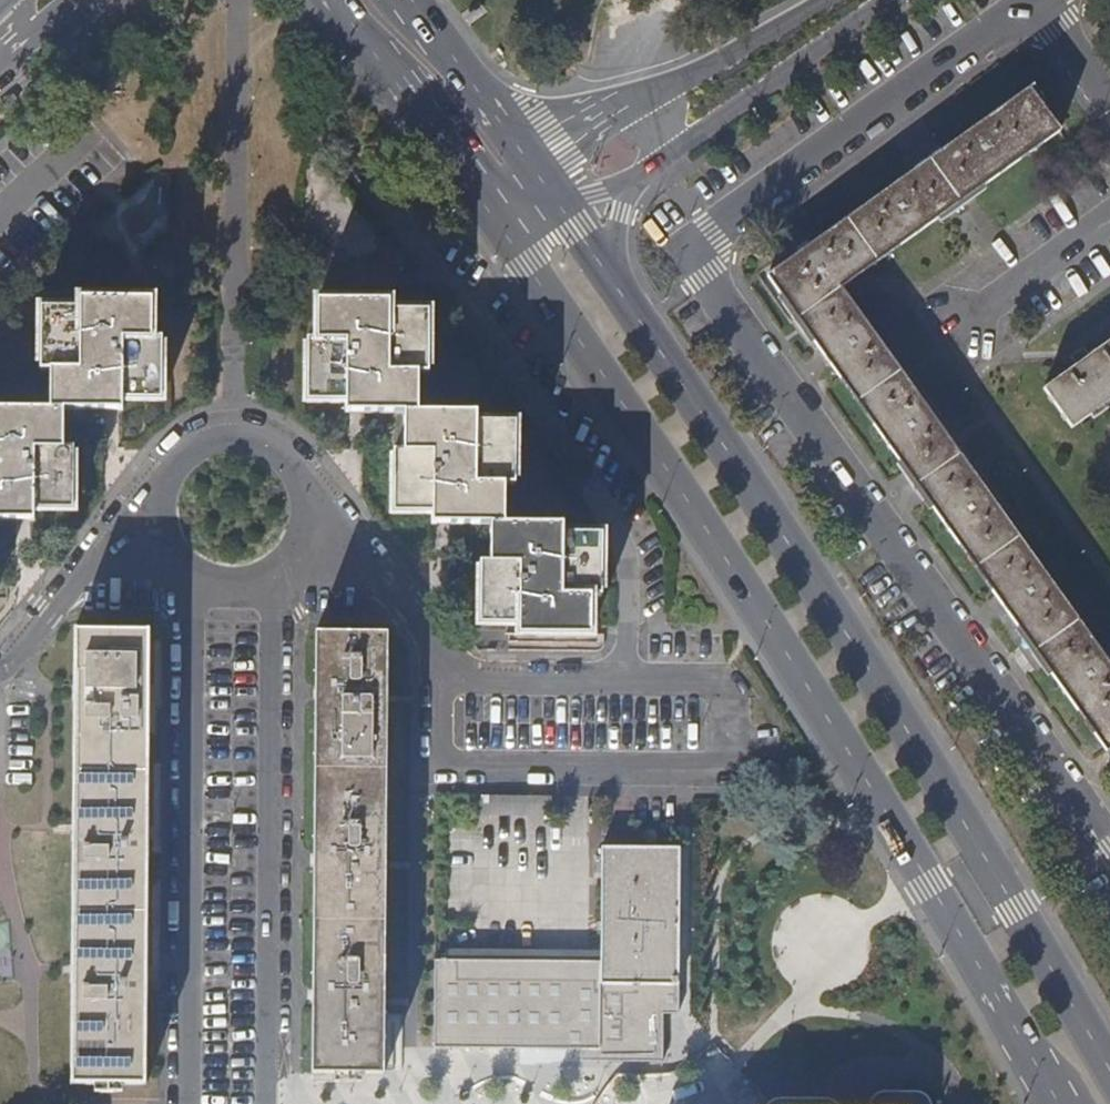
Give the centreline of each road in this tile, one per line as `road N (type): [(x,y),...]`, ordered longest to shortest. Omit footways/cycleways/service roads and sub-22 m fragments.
road 1 (residential): [(1036,3),(710,230),(699,258),(1109,844)]
road 2 (primary): [(477,197),(686,499),(1035,1061)]
road 3 (primary): [(1109,1069),(867,666),(616,287)]
road 4 (residential): [(184,575),(192,606),(184,1103)]
road 5 (residential): [(268,1103),(271,587)]
road 6 (tertiary): [(825,0),(529,163)]
road 7 (tertiary): [(636,176),(875,0)]
road 8 (residential): [(311,542),(315,511),(299,468),(276,447),(239,437),(201,445),(176,464),(161,491),(157,521)]
road 9 (primary): [(333,0),(477,197)]
road 10 (residential): [(157,521),(120,548),(0,668)]
road 11 (primary): [(529,163),(412,0)]
road 12 (residential): [(950,337),(1109,223)]
road 13 (residential): [(311,542),(352,562),(410,610),(447,672)]
road 14 (residential): [(1036,3),(1109,104)]

